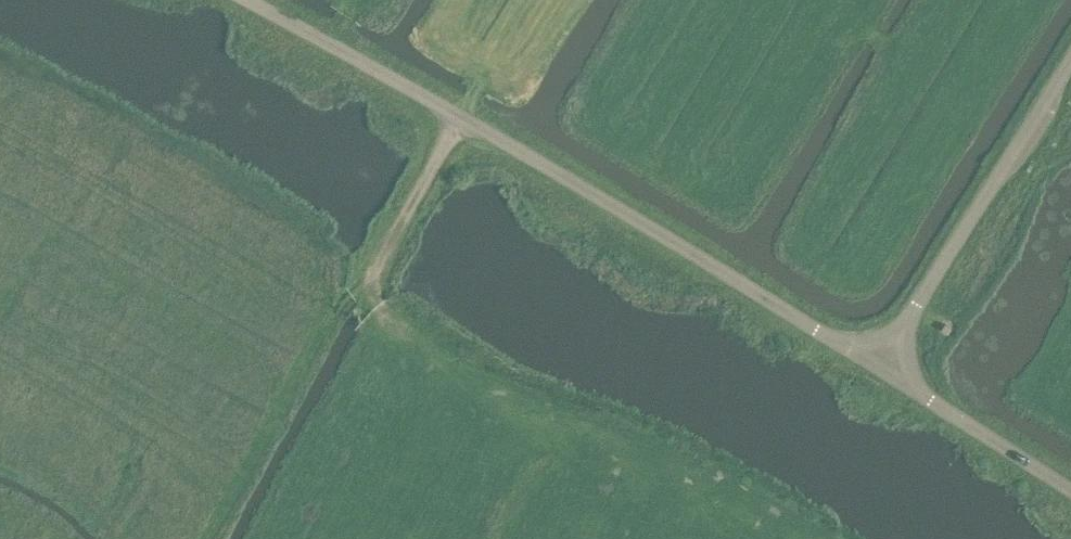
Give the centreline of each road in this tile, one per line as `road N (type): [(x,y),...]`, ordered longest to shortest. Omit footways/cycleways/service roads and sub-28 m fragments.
road 1 (unclassified): [(883,356),(835,342),(257,0)]
road 2 (unclassified): [(883,356),(1070,66)]
road 3 (unclassified): [(1070,491),(918,390),(883,356)]
road 4 (track): [(367,281),(461,121)]

